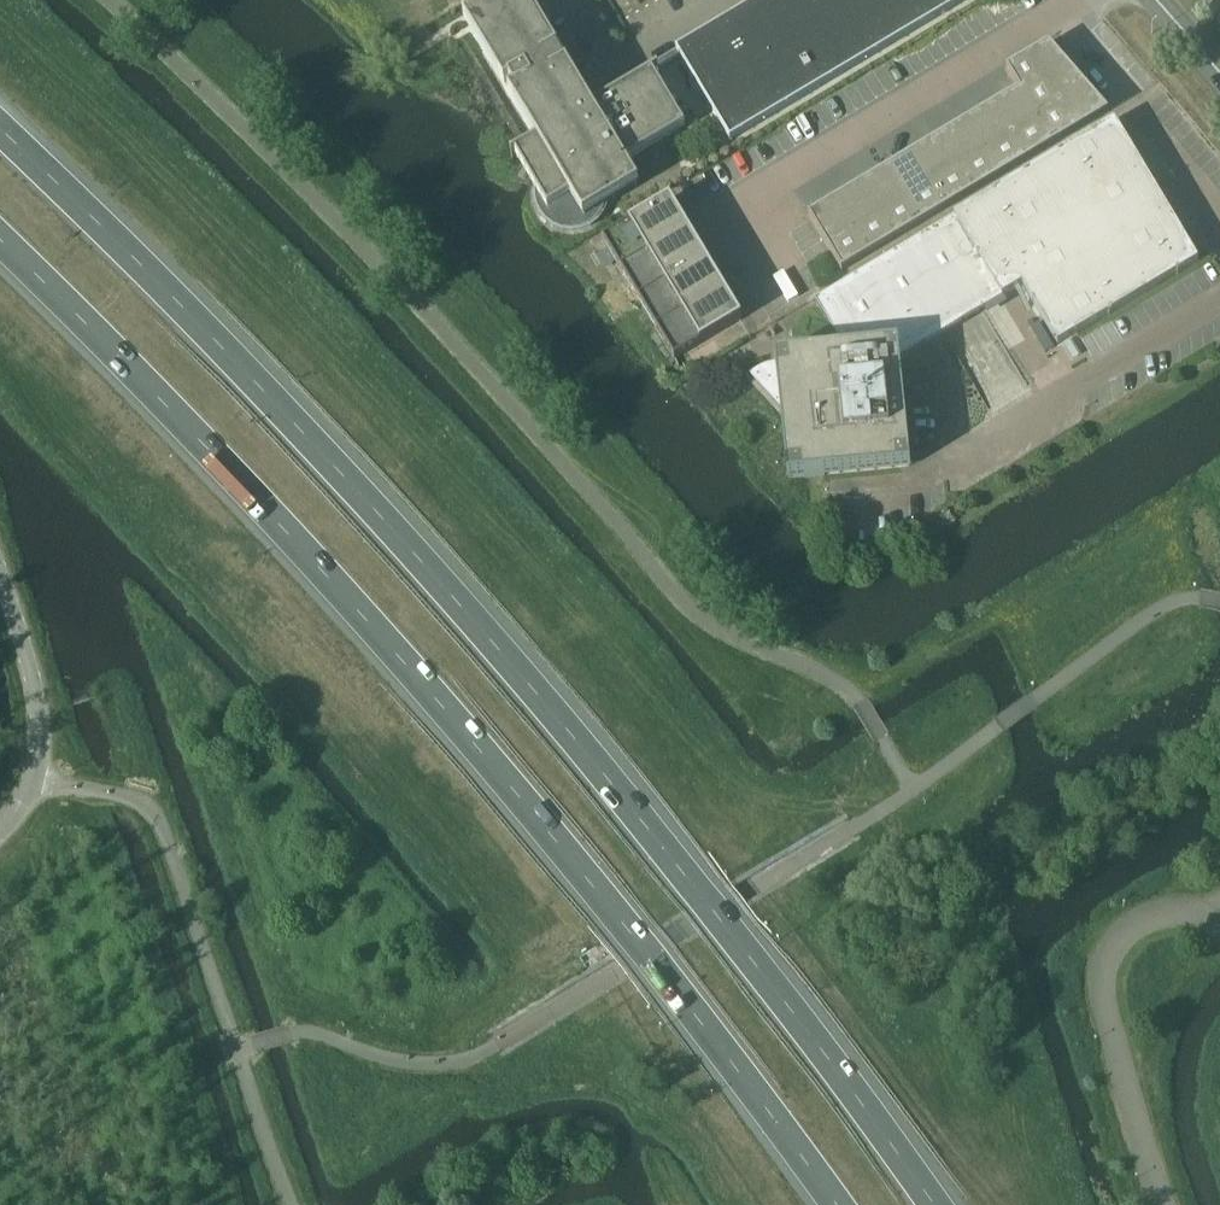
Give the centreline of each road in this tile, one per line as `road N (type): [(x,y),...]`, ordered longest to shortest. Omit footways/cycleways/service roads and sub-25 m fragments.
road 1 (trunk): [(942,1204),(682,864),(500,651),(0,137)]
road 2 (trunk): [(0,240),(219,462),(434,698),(688,1006),(835,1204)]
road 3 (unclassified): [(0,830),(29,794),(40,744),(27,656),(0,578)]

